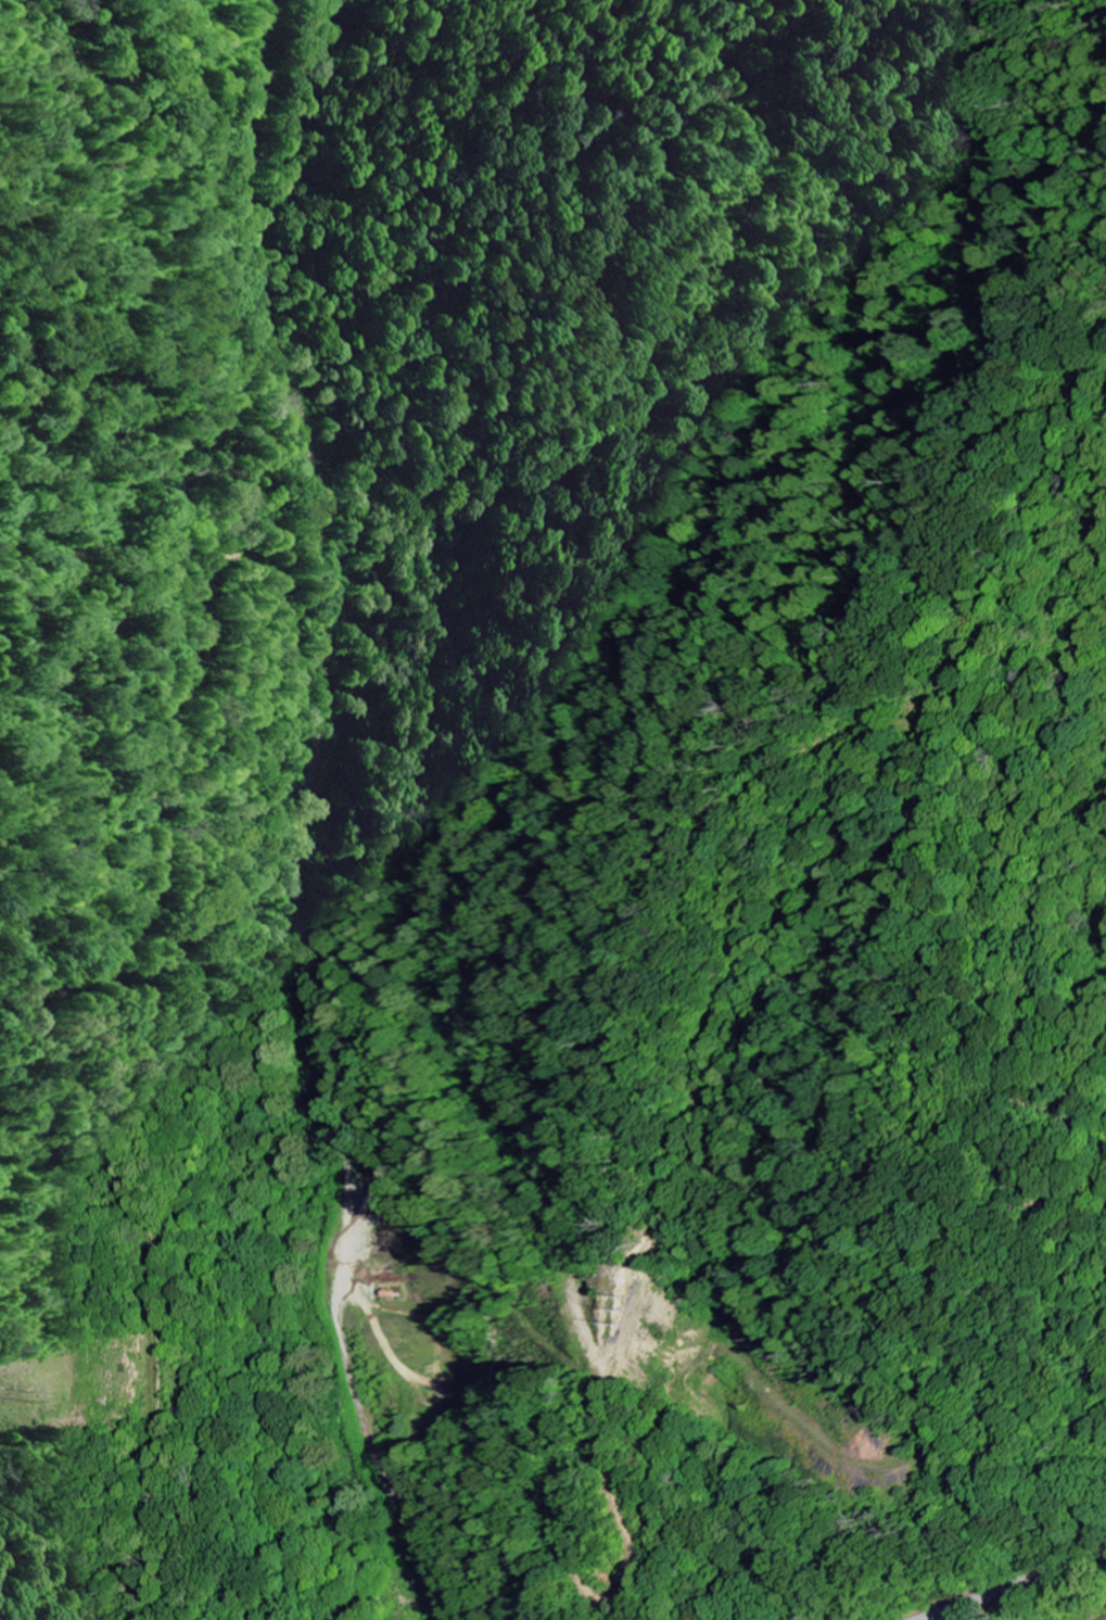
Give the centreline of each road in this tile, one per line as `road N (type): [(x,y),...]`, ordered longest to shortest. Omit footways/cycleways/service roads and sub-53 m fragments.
road 1 (tertiary): [(919,1619),(1105,1547)]

